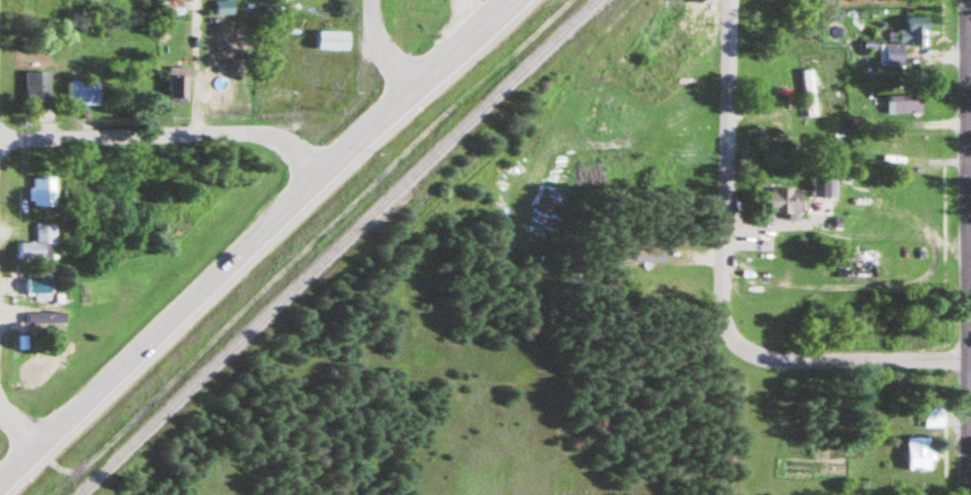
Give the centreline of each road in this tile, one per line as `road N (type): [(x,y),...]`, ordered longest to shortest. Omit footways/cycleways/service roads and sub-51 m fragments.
road 1 (track): [(565,0),(44,494)]
road 2 (primary): [(507,0),(0,484)]
road 3 (residential): [(966,494),(967,0)]
road 4 (residential): [(738,336),(728,322),(723,261),(728,0)]
road 5 (residential): [(317,180),(273,141),(243,133),(0,142)]
road 6 (residential): [(970,353),(775,351),(738,336)]

